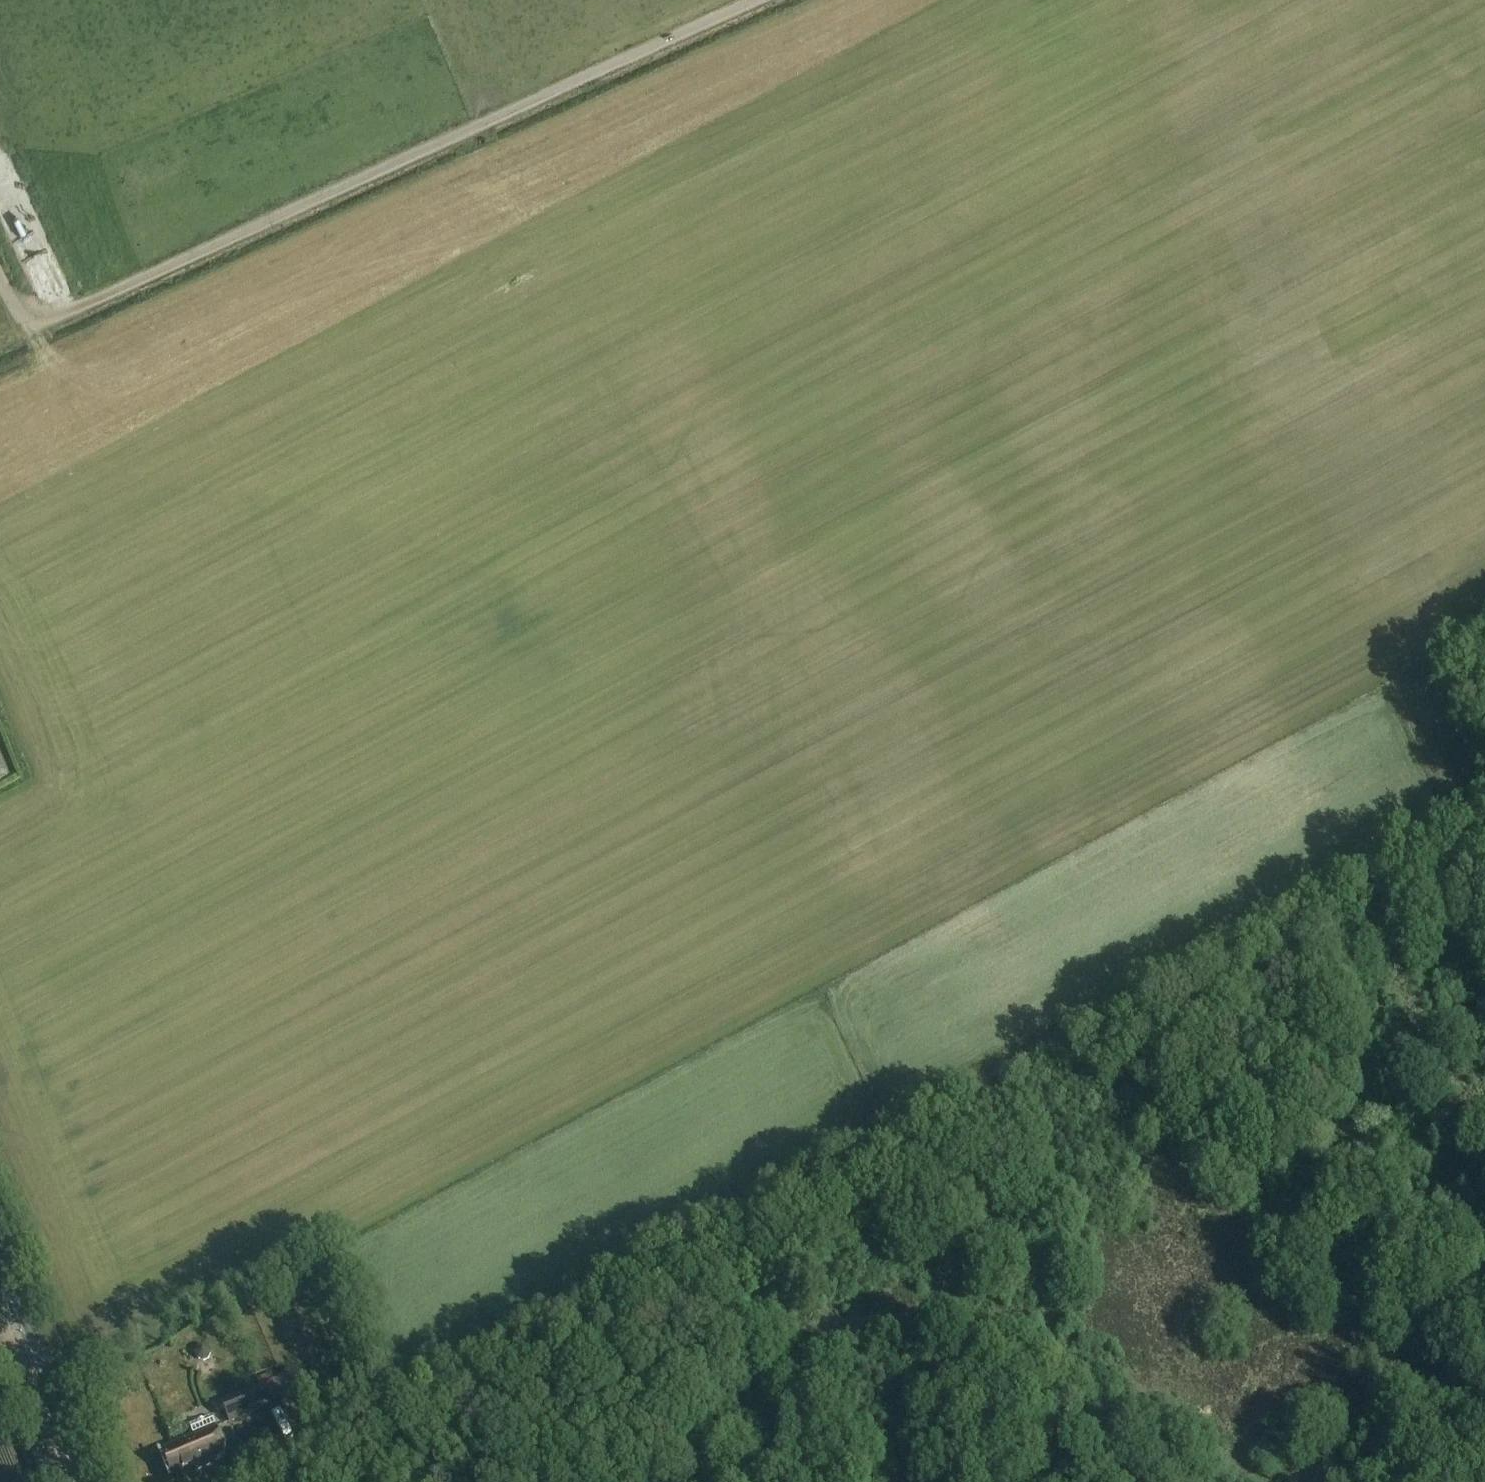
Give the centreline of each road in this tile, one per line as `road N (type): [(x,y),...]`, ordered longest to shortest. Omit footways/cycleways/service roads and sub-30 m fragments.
road 1 (track): [(0,273),(24,320),(48,320),(759,0)]
road 2 (primary): [(85,1481),(0,1274)]

